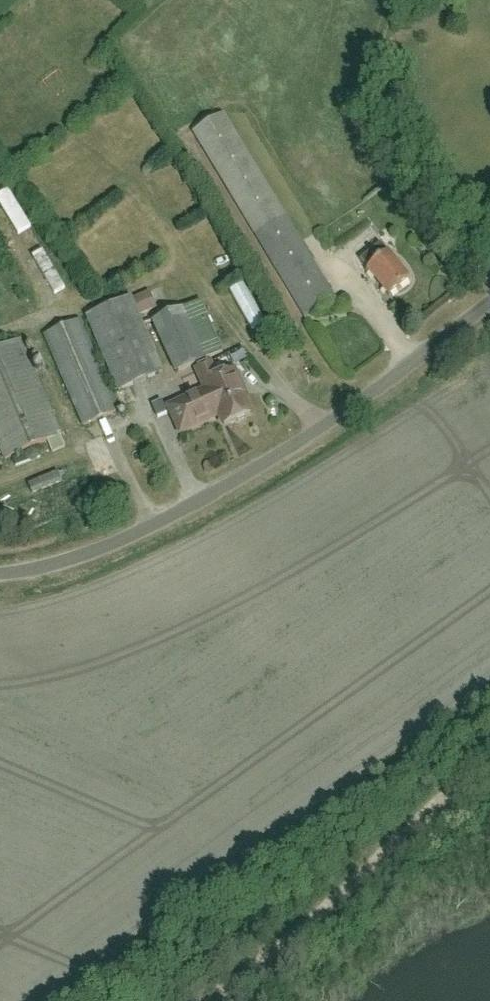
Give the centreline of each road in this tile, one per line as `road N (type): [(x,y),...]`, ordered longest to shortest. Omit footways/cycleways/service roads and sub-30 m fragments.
road 1 (unclassified): [(0,575),(71,560),(263,465),(489,303)]
road 2 (track): [(206,1000),(327,909),(489,764)]

